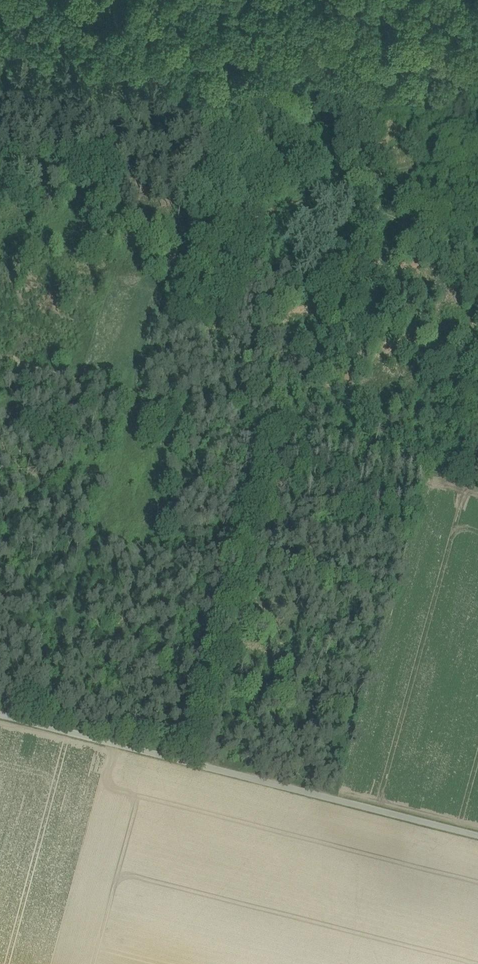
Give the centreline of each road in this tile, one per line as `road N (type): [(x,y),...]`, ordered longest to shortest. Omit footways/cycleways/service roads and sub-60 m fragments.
road 1 (track): [(477,274),(351,199),(179,242),(0,179)]
road 2 (unclassified): [(0,716),(477,835)]

